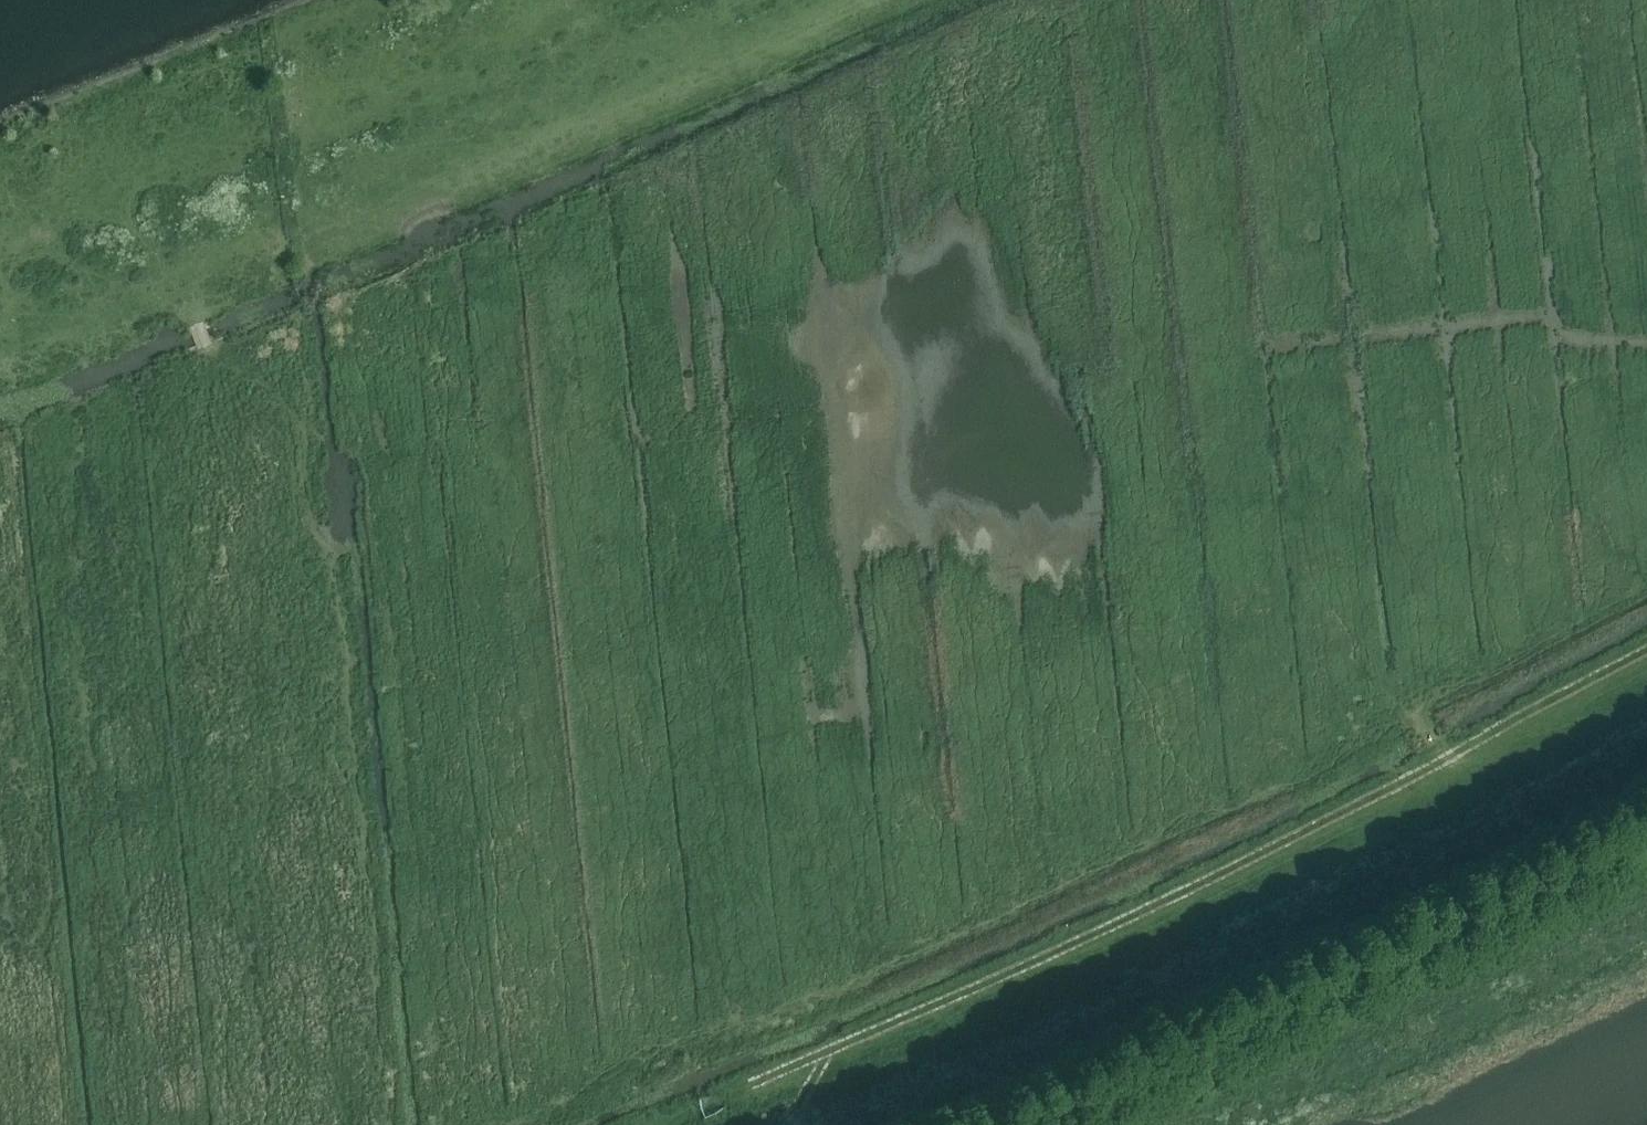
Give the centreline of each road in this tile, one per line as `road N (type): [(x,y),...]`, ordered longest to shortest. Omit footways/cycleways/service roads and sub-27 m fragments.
road 1 (tertiary): [(1016,1124),(1646,832)]

